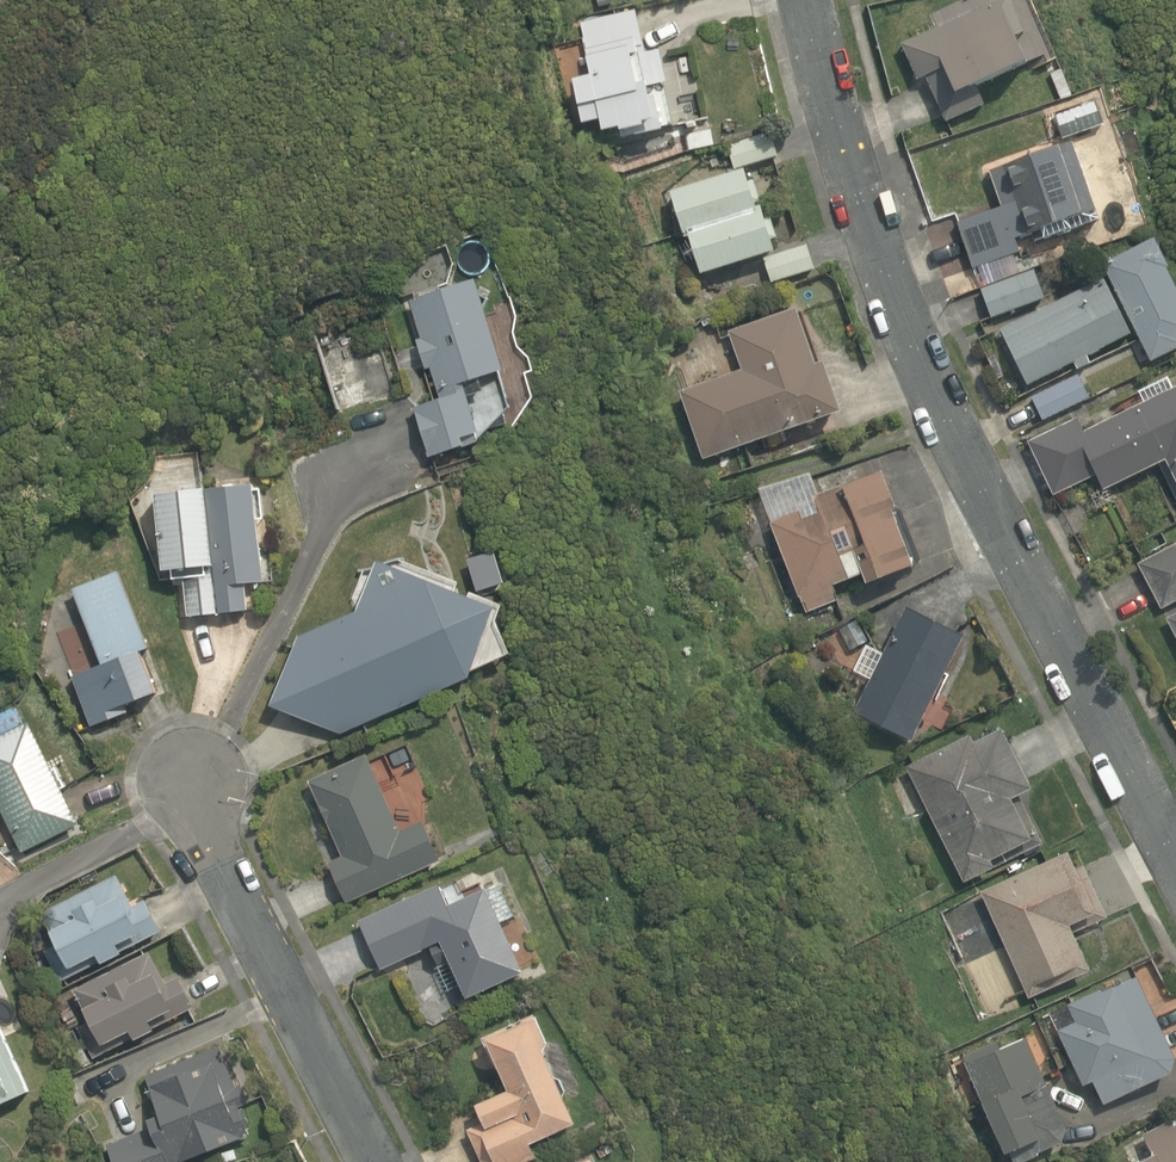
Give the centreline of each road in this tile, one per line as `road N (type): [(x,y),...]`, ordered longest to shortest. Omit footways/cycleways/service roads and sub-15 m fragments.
road 1 (residential): [(814,0),(833,109),(937,405),(1175,849)]
road 2 (residential): [(185,775),(382,1161)]

